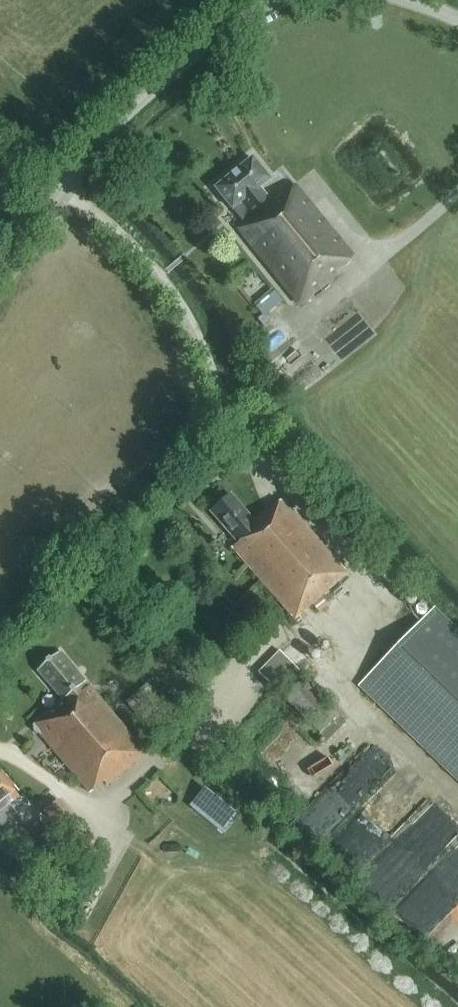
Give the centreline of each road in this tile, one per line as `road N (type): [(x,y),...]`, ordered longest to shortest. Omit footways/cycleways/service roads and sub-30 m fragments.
road 1 (tertiary): [(0,267),(97,142),(202,49),(256,10),(286,0)]

